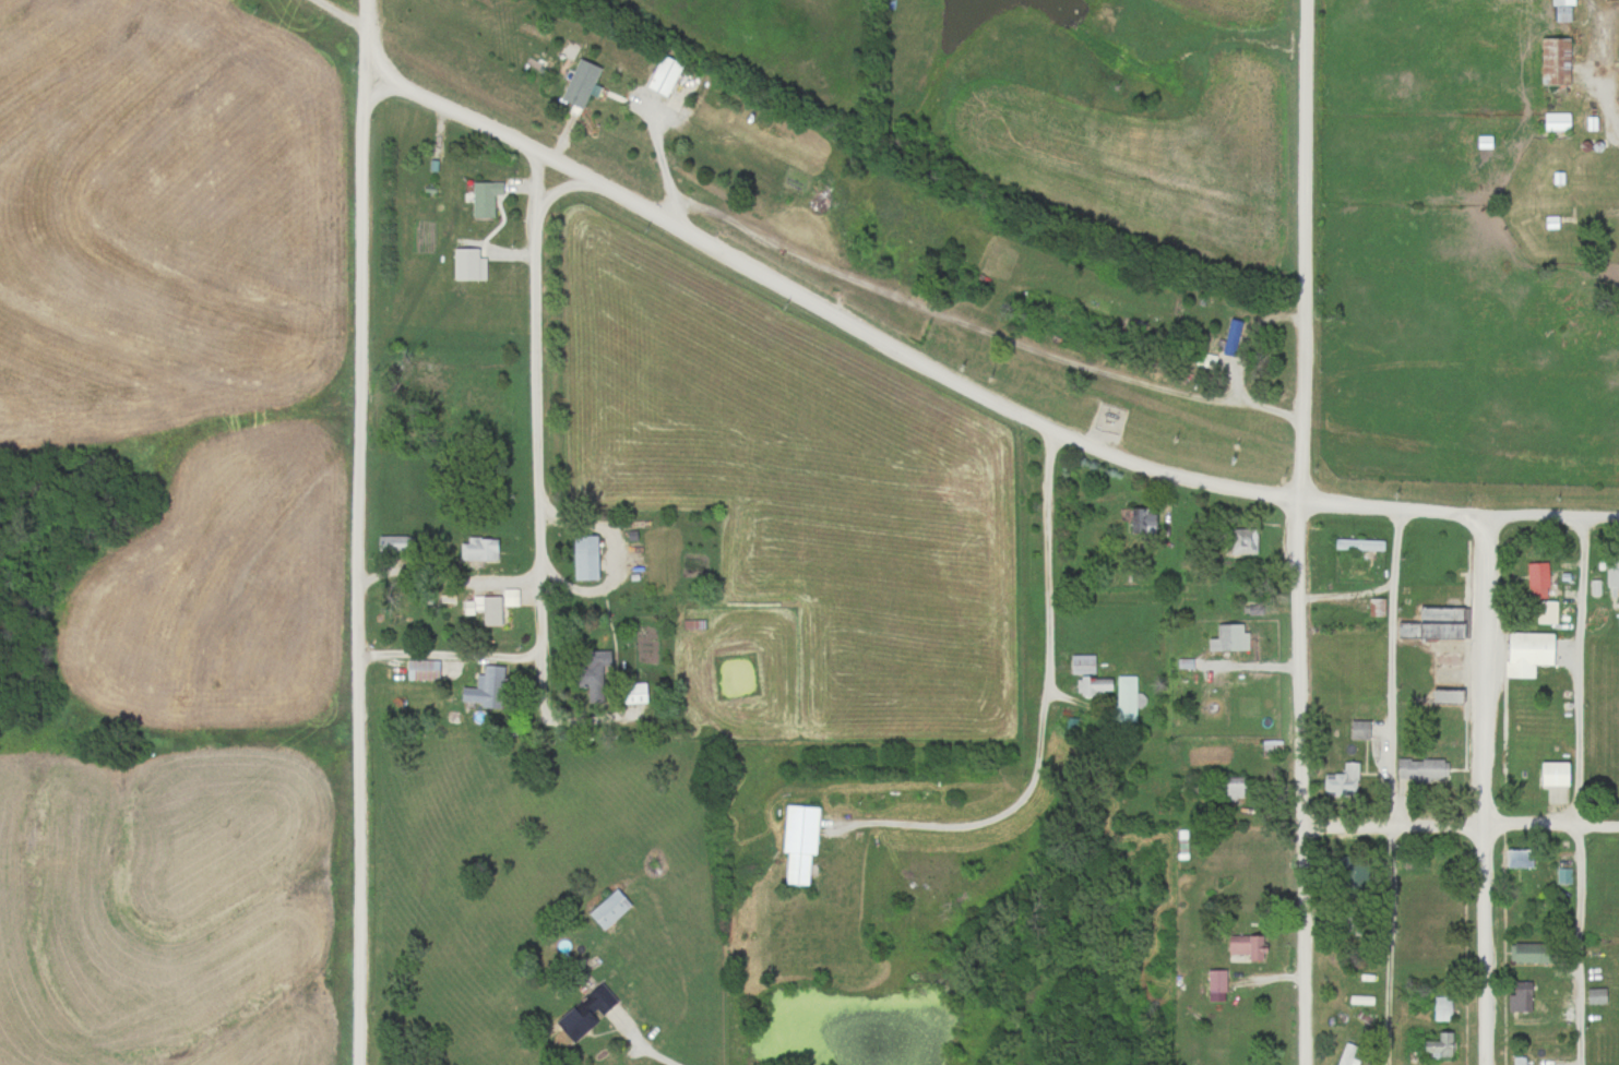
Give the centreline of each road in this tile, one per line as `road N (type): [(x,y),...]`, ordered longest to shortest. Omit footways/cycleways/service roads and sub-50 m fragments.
road 1 (residential): [(1618,515),(1473,515),(1305,496),(1163,469),(1045,423),(533,145),(369,75)]
road 2 (residential): [(358,1064),(359,127),(371,0)]
road 3 (residential): [(1310,1064),(1299,545),(1310,352)]
road 4 (residential): [(533,145),(537,679)]
road 5 (residential): [(1485,1064),(1483,642)]
road 6 (residential): [(1310,352),(1311,0)]
road 7 (residential): [(1618,827),(1307,828)]
road 8 (residential): [(1045,423),(1053,696)]
road 9 (residential): [(1483,642),(1483,515)]

